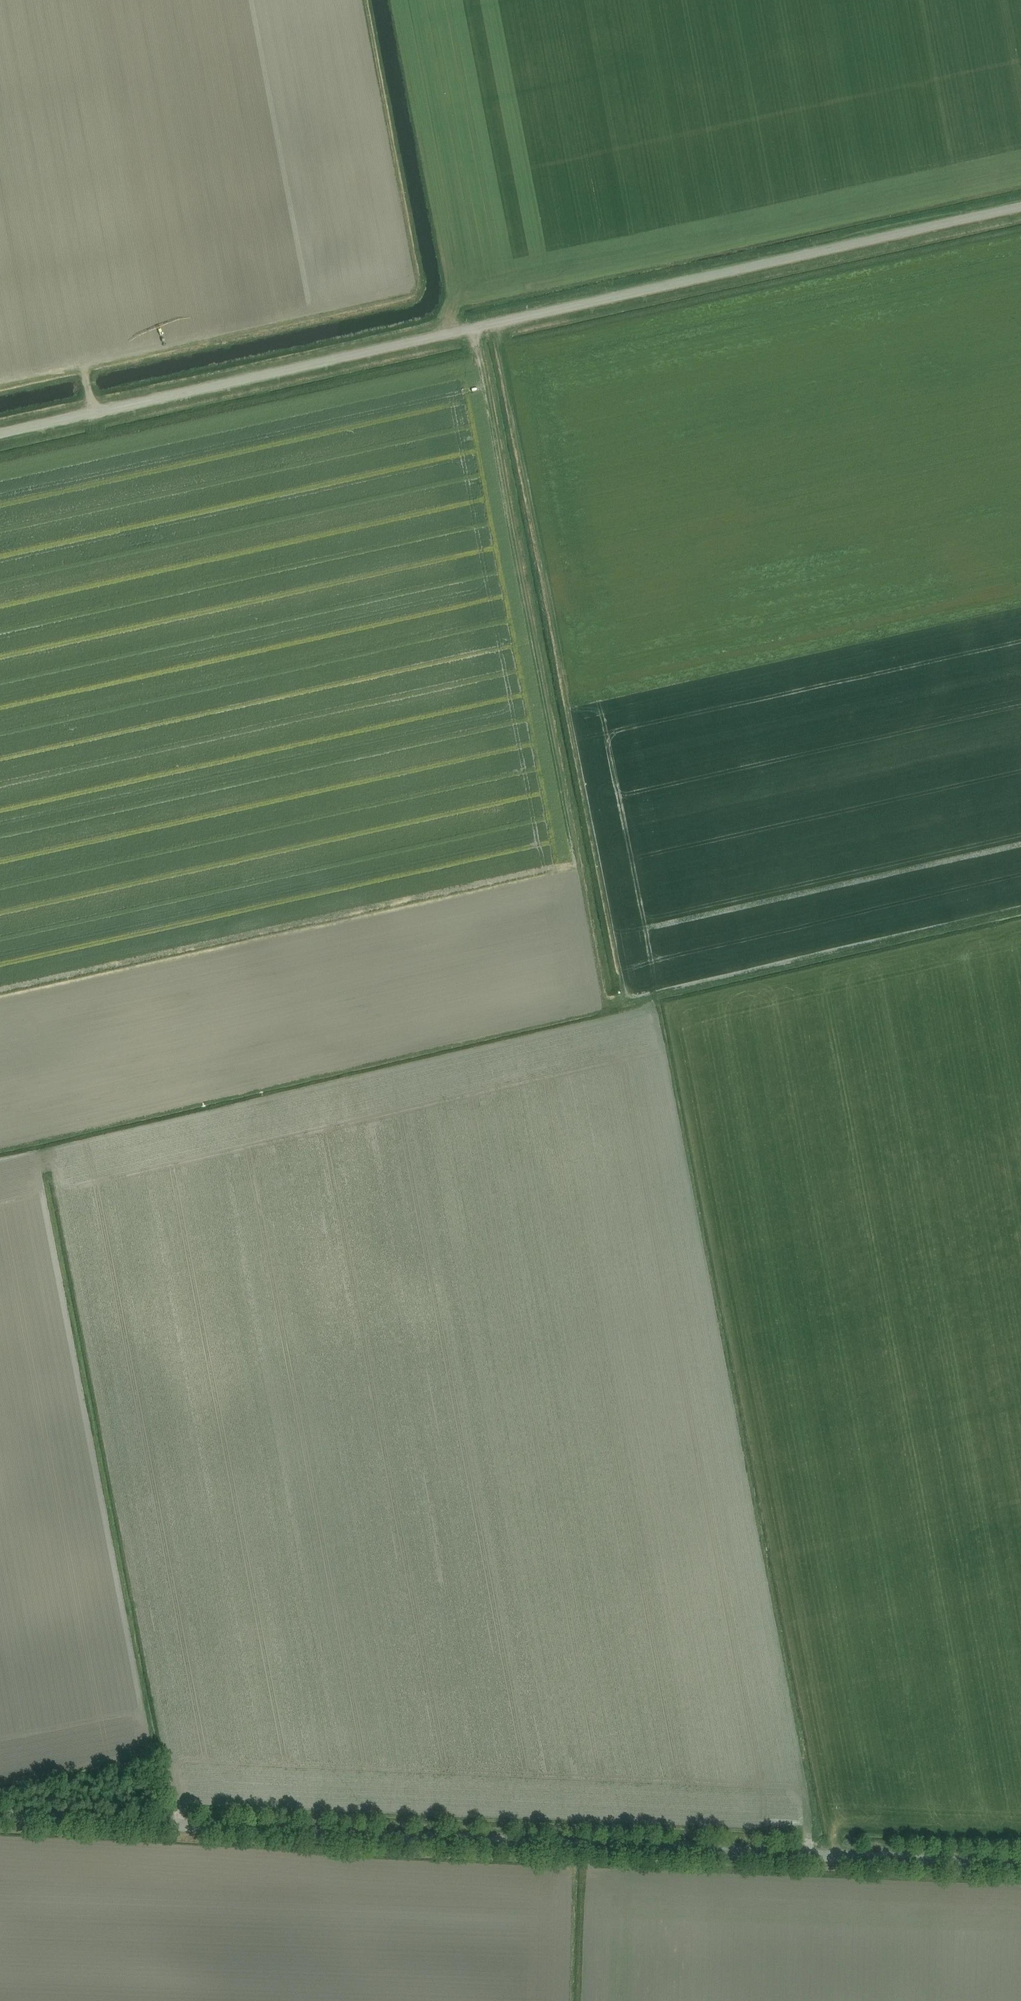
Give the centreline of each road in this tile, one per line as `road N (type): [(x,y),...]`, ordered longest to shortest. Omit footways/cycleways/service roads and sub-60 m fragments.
road 1 (unclassified): [(1020,203),(0,435)]
road 2 (tertiary): [(1020,1860),(0,1818)]

